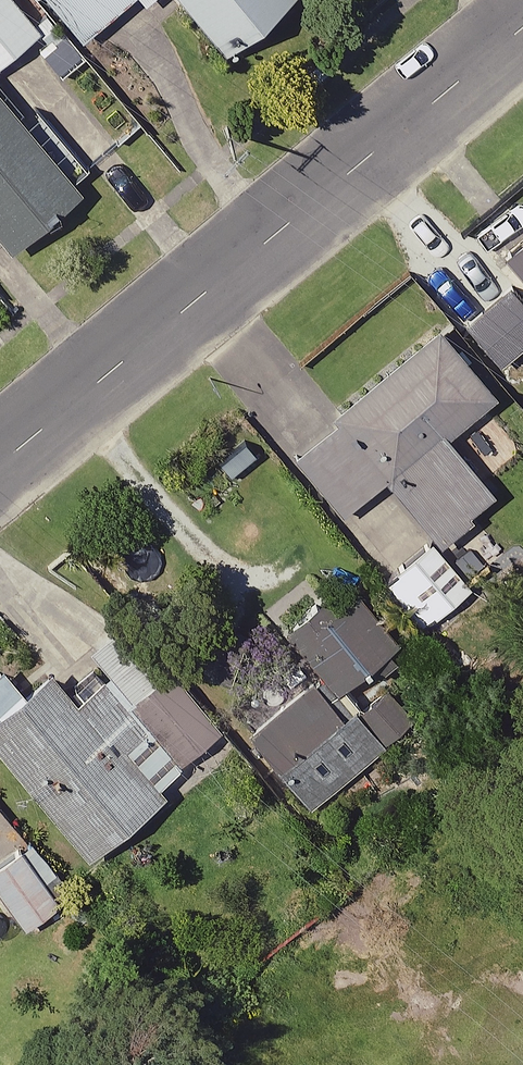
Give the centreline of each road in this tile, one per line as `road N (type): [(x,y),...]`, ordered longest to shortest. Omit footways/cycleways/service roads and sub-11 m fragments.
road 1 (residential): [(0,470),(522,32)]

